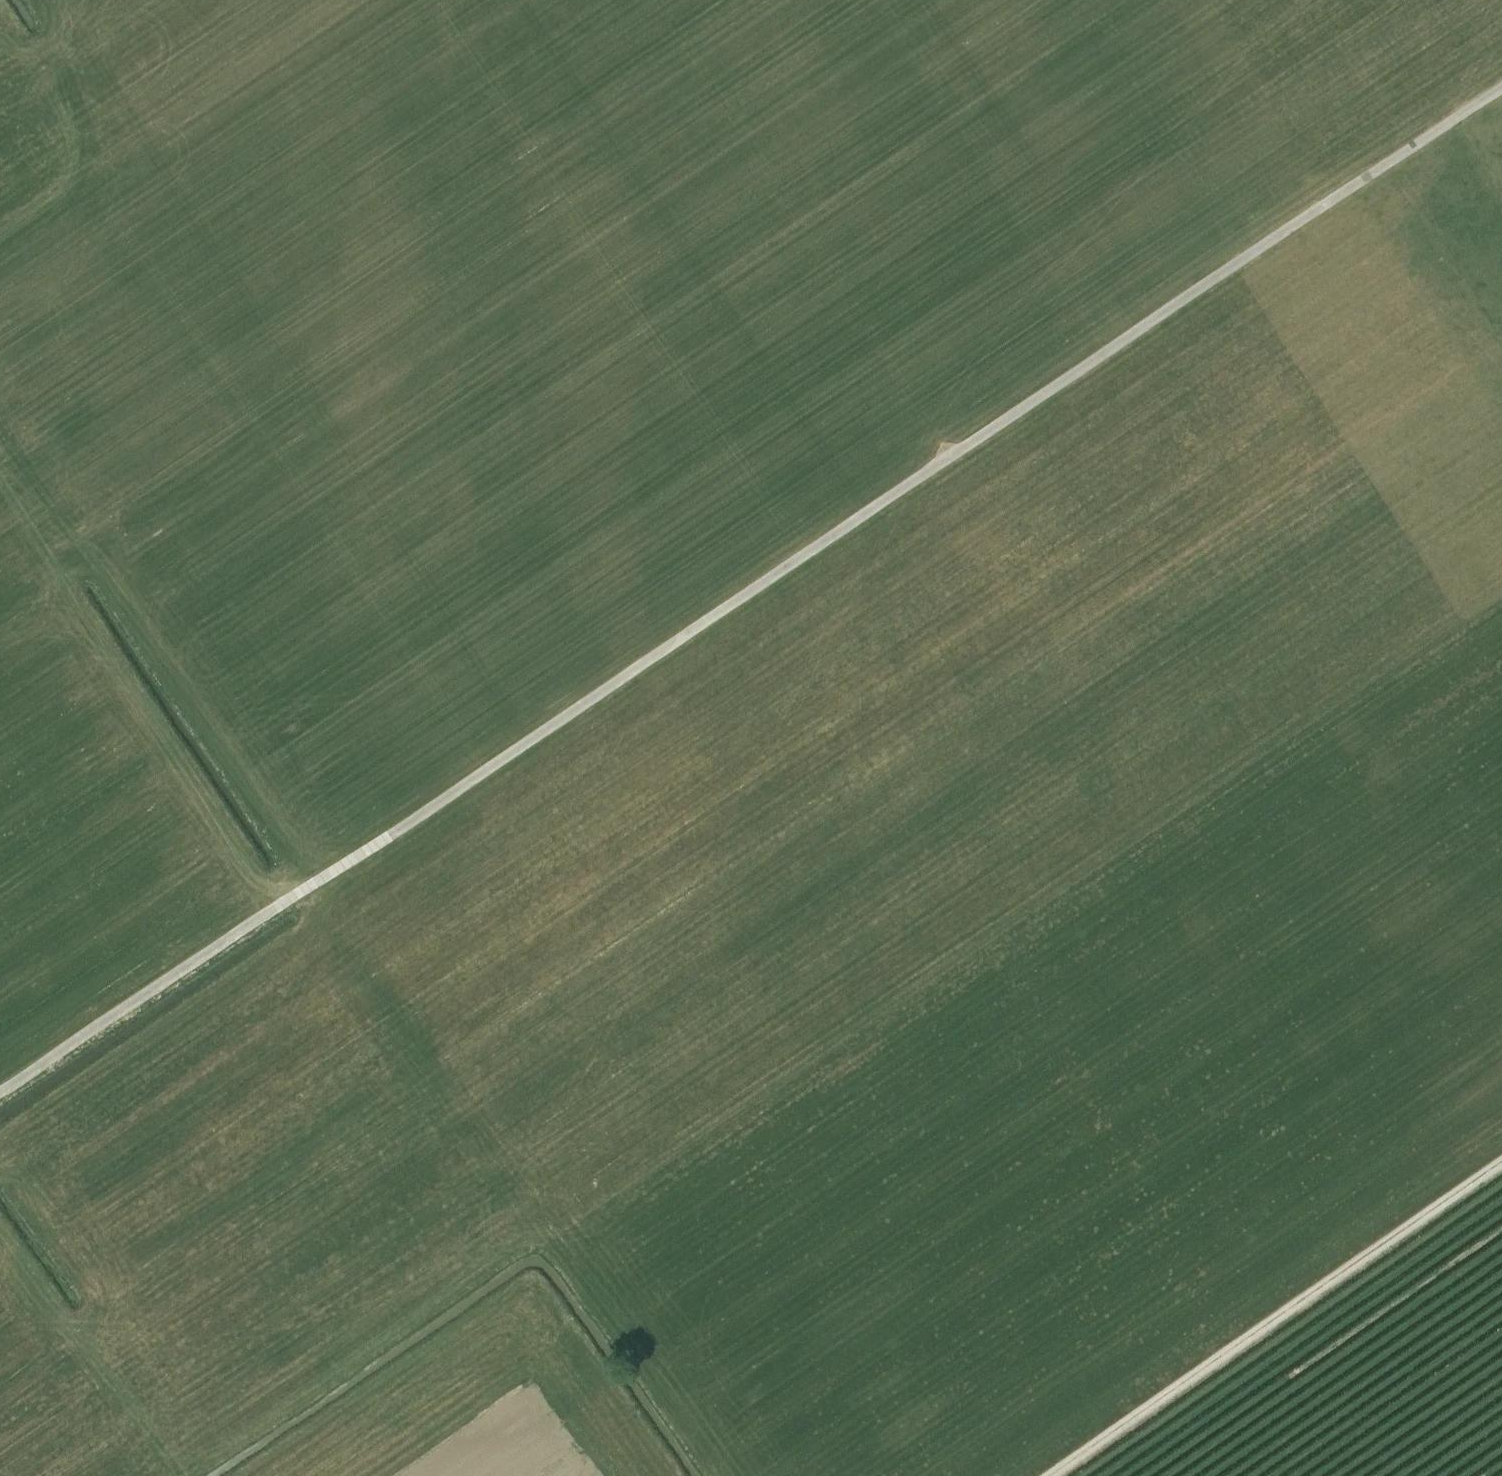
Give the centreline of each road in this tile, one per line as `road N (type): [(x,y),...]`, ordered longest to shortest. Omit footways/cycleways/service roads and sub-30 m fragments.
road 1 (track): [(0,1089),(488,771),(1501,84)]
road 2 (track): [(1045,1475),(1501,1159)]

